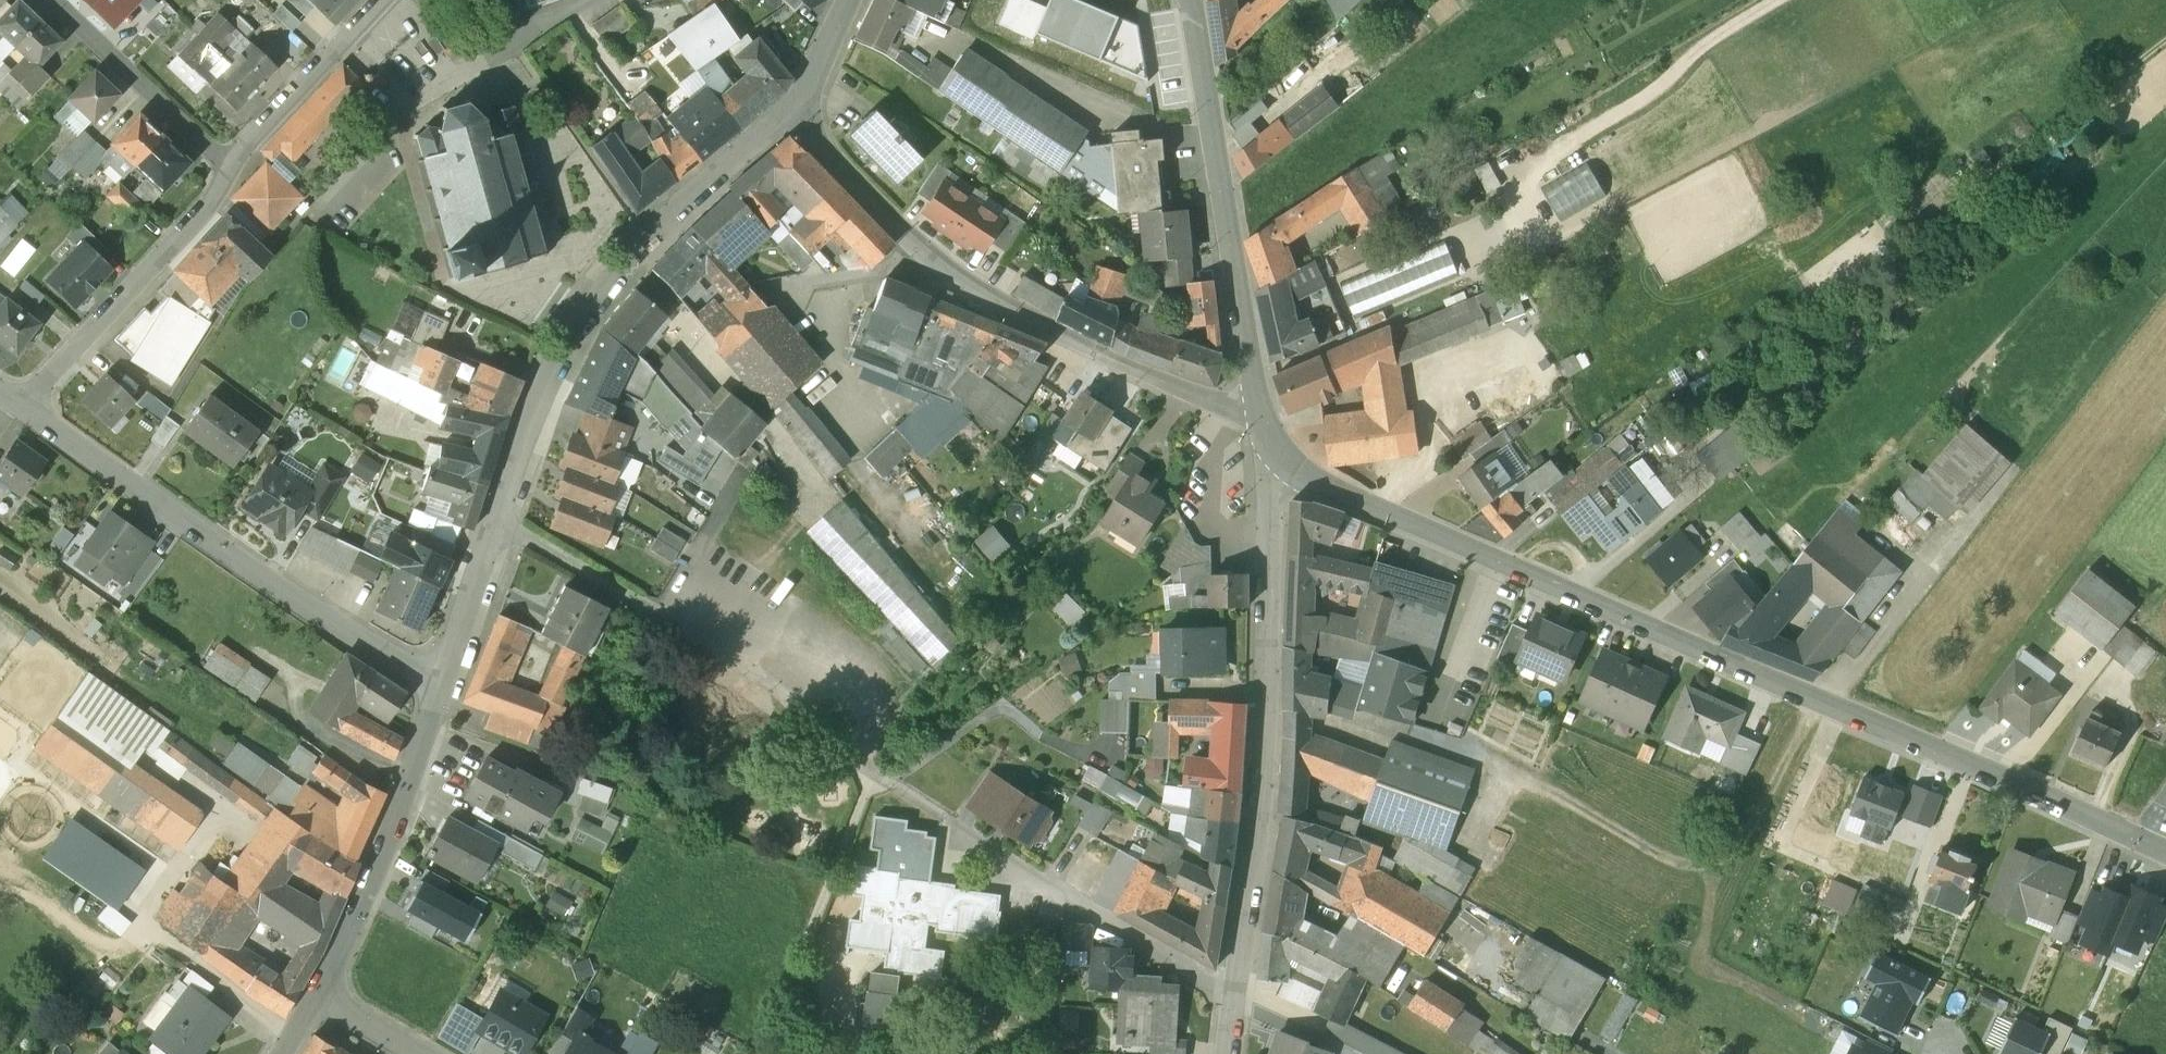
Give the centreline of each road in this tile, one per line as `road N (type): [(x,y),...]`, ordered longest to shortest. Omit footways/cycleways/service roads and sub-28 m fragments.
road 1 (tertiary): [(2165,853),(1349,500),(1276,451)]
road 2 (residential): [(1235,998),(779,715),(761,687),(668,626),(499,530)]
road 3 (residential): [(1257,413),(1133,374),(981,297),(890,221),(793,104)]
road 4 (residential): [(1235,998),(1267,708),(1276,451)]
road 5 (residential): [(793,104),(669,217),(585,312),(538,401),(499,530)]
road 6 (residential): [(27,406),(401,666),(447,684)]
road 7 (tertiary): [(1257,413),(1191,0)]
road 8 (residential): [(447,684),(415,786),(319,1004)]
road 9 (residential): [(27,406),(210,205),(235,164)]
road 10 (residential): [(235,164),(52,0)]
road 11 (residential): [(235,164),(381,0)]
road 12 (residential): [(499,530),(447,684)]
road 13 (residential): [(490,0),(511,38),(589,0)]

